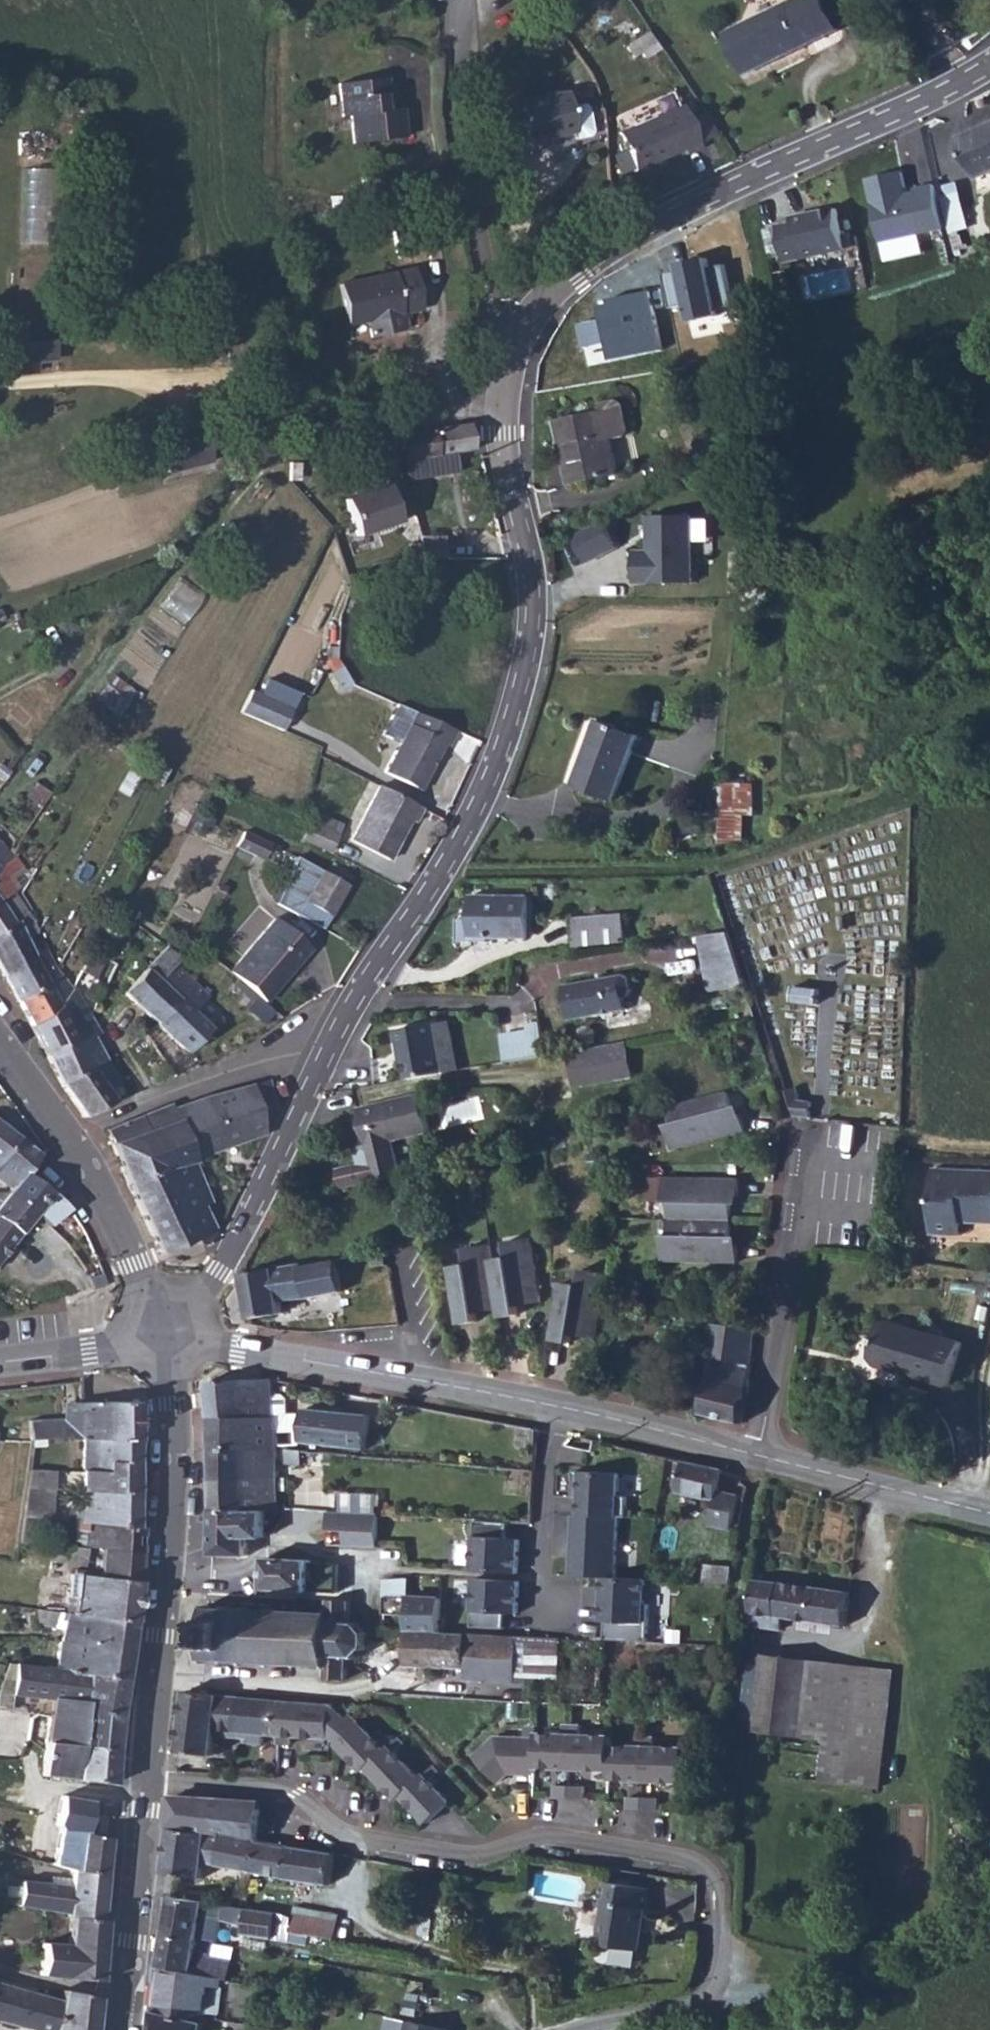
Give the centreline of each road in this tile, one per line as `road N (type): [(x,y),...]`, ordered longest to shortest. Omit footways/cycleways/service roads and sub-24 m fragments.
road 1 (residential): [(170,1330),(221,1272),(319,1074),(480,807),(508,744),(532,621),(505,436),(504,373),(513,343)]
road 2 (residential): [(591,2029),(713,1994),(721,1966),(718,1894),(703,1866),(542,1833),(484,1854),(356,1835),(278,1788),(144,1784)]
road 3 (residential): [(513,343),(541,297),(593,261),(673,215),(989,68)]
road 4 (secondary): [(144,1784),(171,1481),(170,1330)]
road 5 (secondary): [(170,1330),(556,1408)]
road 6 (unclassified): [(513,343),(488,297),(467,205),(453,0)]
road 7 (tertiary): [(170,1330),(73,1148),(0,1047)]
road 8 (residential): [(759,1458),(815,1135)]
road 9 (secondary): [(122,2029),(144,1784)]
road 10 (secondary): [(759,1458),(989,1514)]
road 11 (residential): [(556,1408),(548,1576),(556,1619)]
road 12 (secondary): [(556,1408),(759,1458)]
road 13 (secondary): [(0,1362),(170,1330)]

